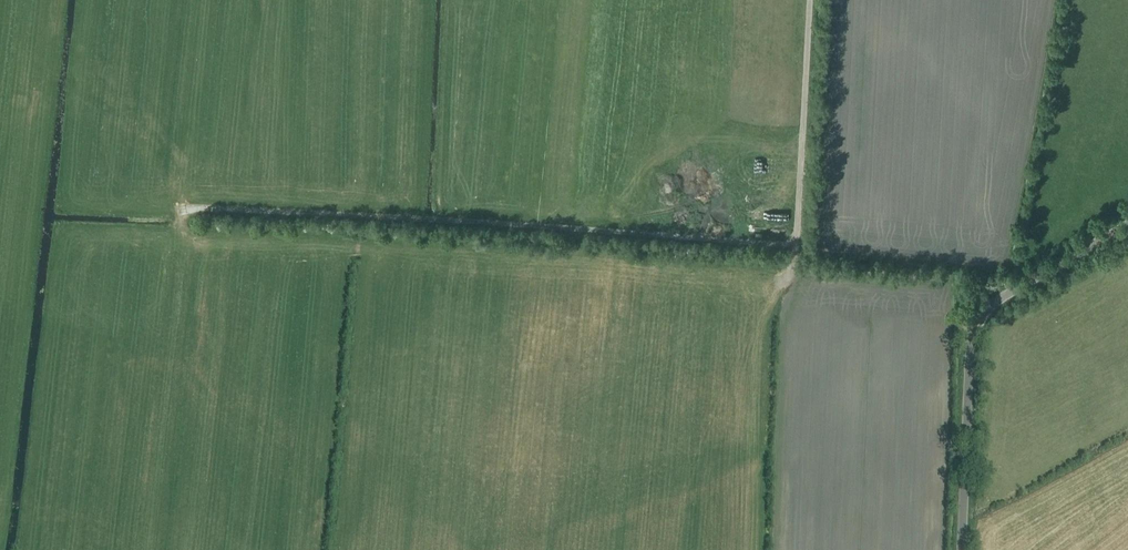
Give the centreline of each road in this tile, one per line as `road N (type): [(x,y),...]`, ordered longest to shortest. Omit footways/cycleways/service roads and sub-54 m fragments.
road 1 (unclassified): [(961,549),(976,324),(987,308),(1127,223)]

